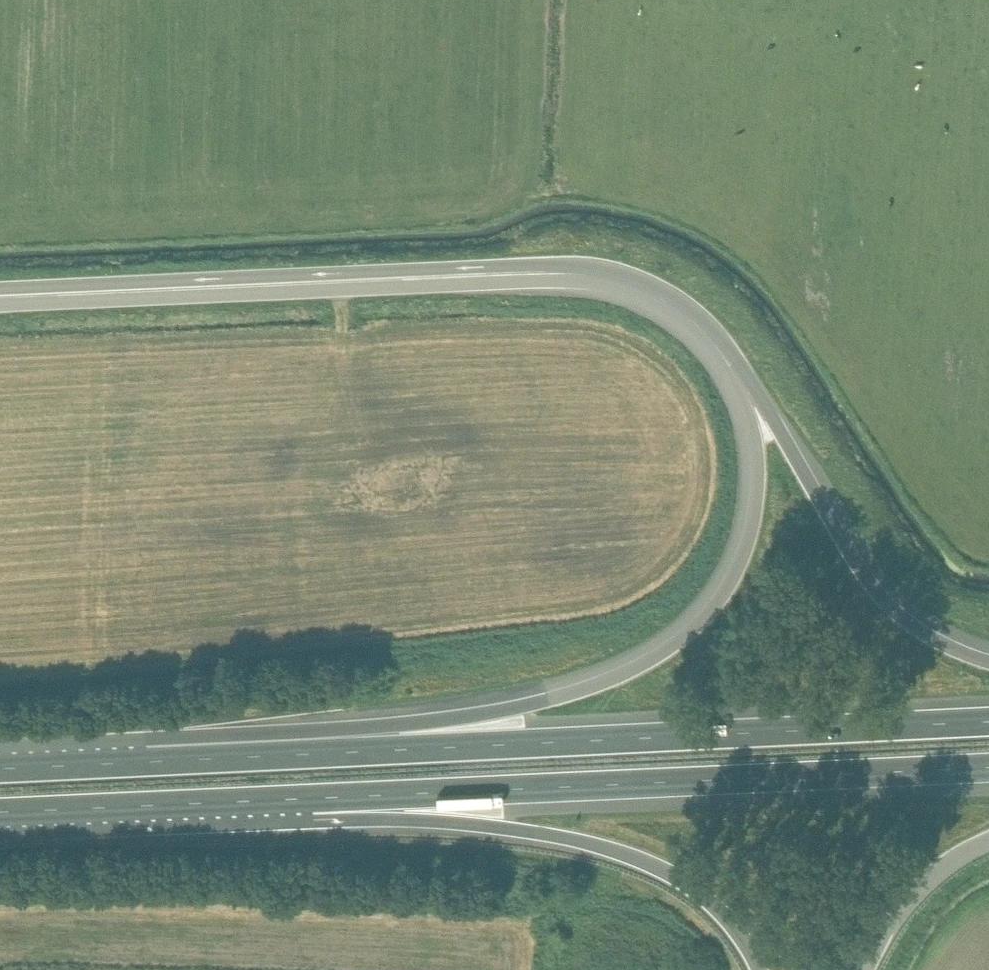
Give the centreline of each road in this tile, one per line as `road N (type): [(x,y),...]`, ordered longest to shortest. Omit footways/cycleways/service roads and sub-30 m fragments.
road 1 (motorway): [(734,369),(751,426),(756,506),(730,583),(703,622),(664,653),(614,679),(486,713),(142,763)]
road 2 (motorway): [(988,723),(142,763)]
road 3 (motorway): [(0,297),(605,278),(673,309),(734,369)]
road 4 (motorway): [(312,799),(988,769)]
road 5 (motorway): [(312,799),(568,833),(617,851),(670,872),(714,905),(760,969)]
road 6 (motorway): [(988,662),(959,655),(891,611),(863,577),(766,403),(734,369)]
road 7 (motorway): [(0,814),(312,799)]
road 8 (motorway): [(868,969),(916,893),(988,842)]
road 9 (motorway): [(142,763),(0,769)]

